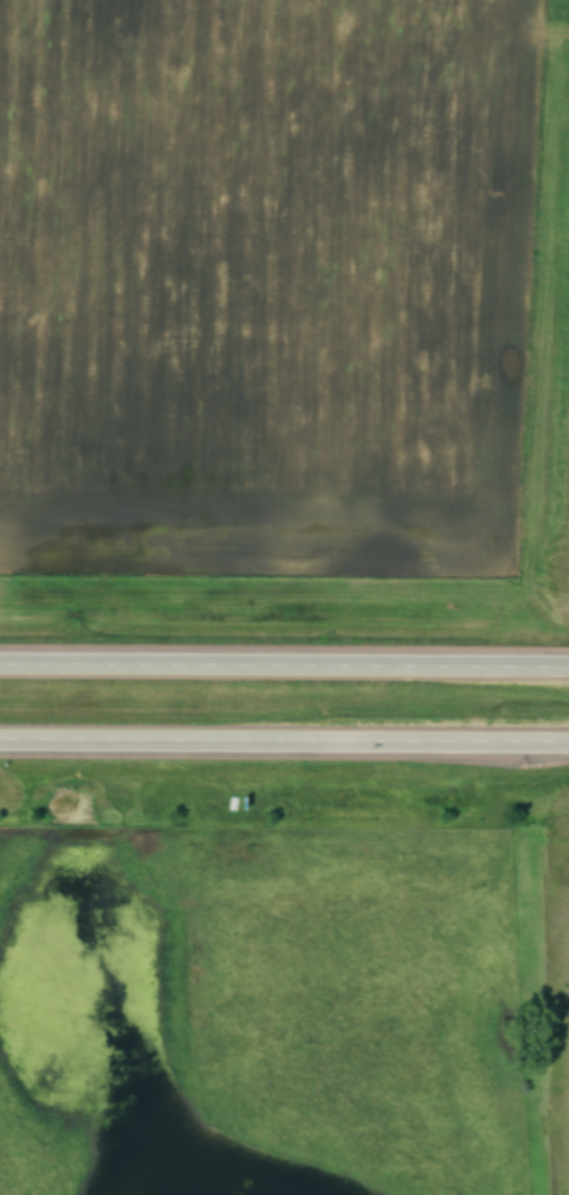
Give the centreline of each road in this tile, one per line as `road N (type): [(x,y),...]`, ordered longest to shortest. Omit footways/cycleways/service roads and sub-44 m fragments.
road 1 (motorway): [(568,664),(0,661)]
road 2 (motorway): [(0,734),(568,736)]

